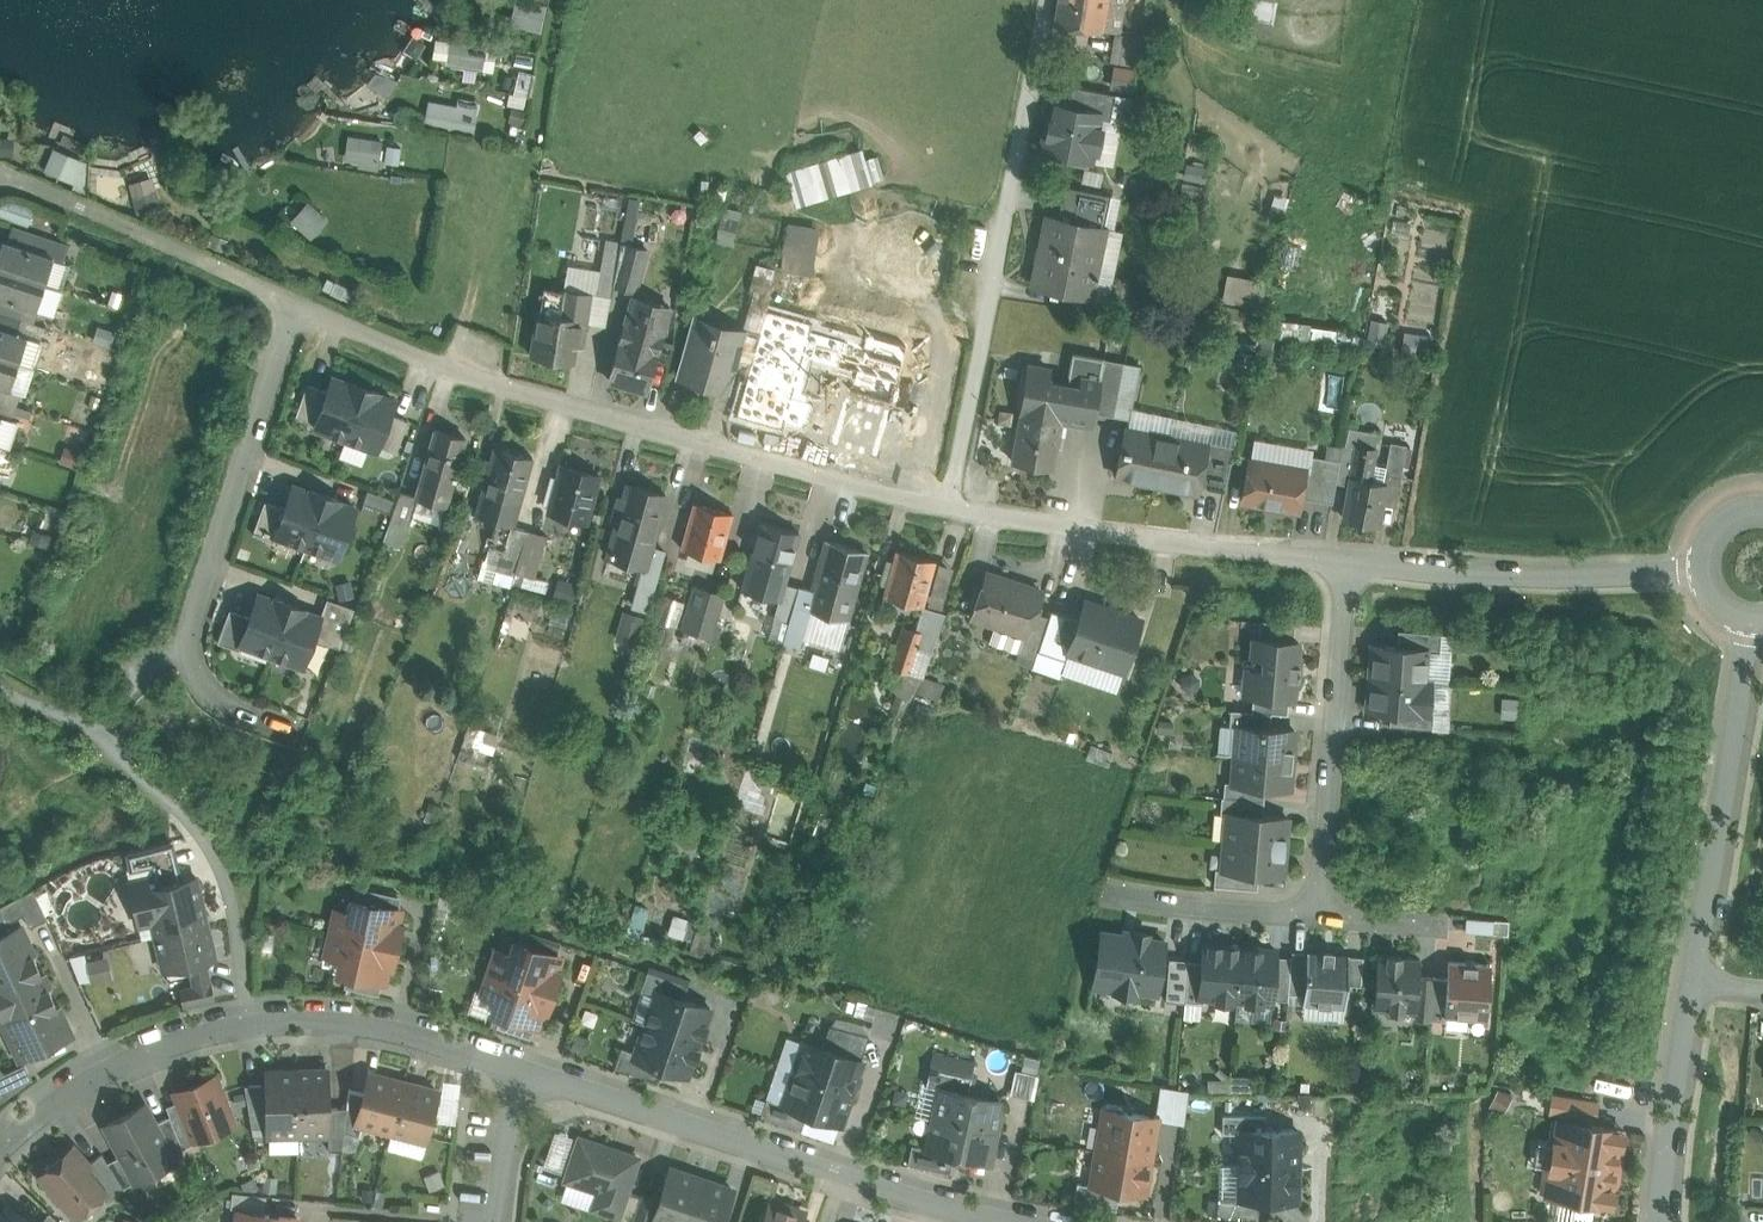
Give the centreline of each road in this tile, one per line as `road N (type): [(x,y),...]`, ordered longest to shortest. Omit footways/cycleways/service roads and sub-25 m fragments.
road 1 (residential): [(947,514),(451,369),(292,301)]
road 2 (residential): [(0,1149),(108,1069),(151,1050),(248,1026),(385,1029),(515,1068)]
road 3 (unclassified): [(947,514),(1048,0)]
road 4 (residential): [(292,301),(185,635),(187,665),(210,700),(293,736)]
road 5 (residential): [(1348,561),(1215,554),(947,514)]
road 6 (residential): [(1752,619),(1690,983)]
road 7 (residential): [(1706,568),(1531,576),(1348,561)]
road 8 (residential): [(1348,561),(1317,916)]
road 9 (residential): [(515,1068),(841,1178)]
road 10 (residential): [(292,301),(0,174)]
road 11 (residential): [(1690,983),(1660,1221)]
road 12 (residential): [(1317,916),(1104,893)]
road 13 (residential): [(841,1178),(1003,1221)]
road 14 (residential): [(515,1068),(497,1221)]

